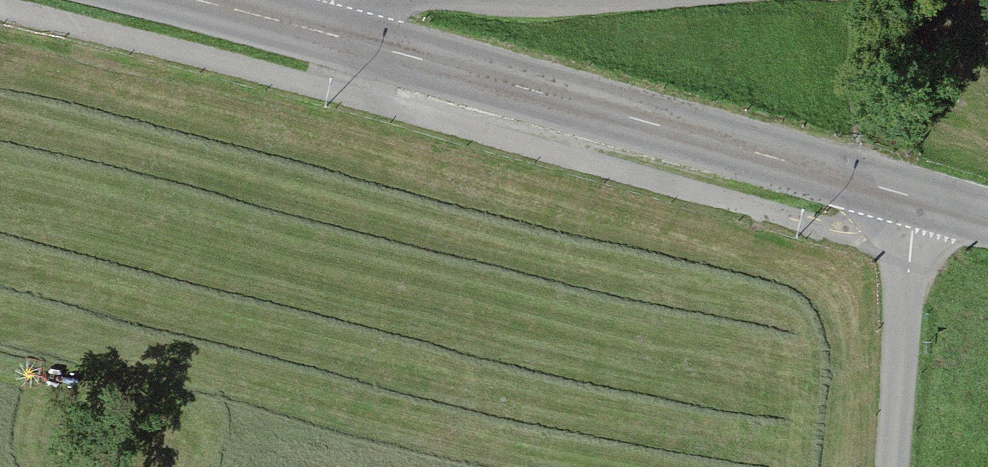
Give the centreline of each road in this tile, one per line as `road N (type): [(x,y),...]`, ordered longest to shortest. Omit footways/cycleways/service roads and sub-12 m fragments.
road 1 (secondary): [(922,200),(328,33)]
road 2 (residential): [(922,200),(892,466)]
road 3 (secondary): [(328,33),(195,0)]

